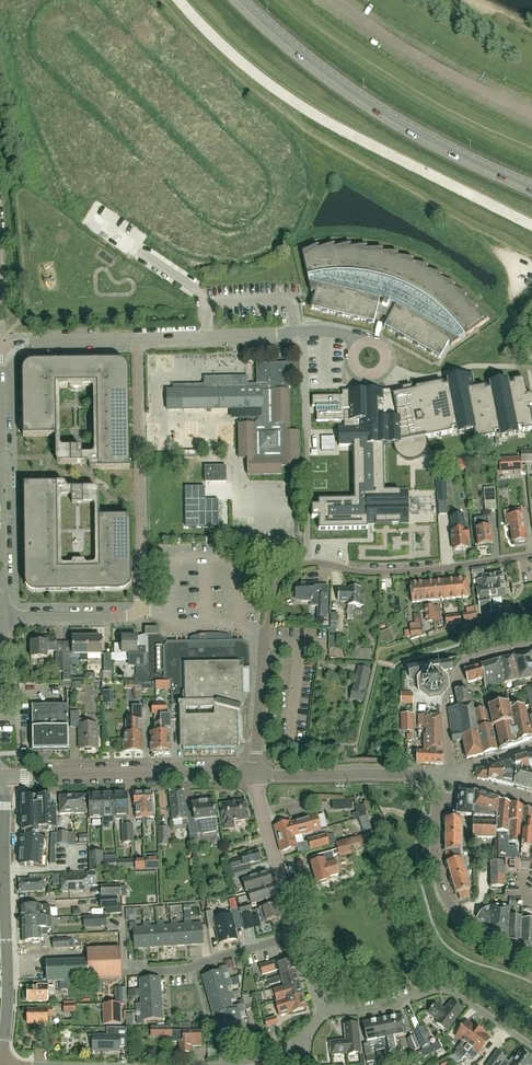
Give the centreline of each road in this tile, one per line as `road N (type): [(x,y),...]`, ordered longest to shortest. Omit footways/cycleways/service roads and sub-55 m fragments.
road 1 (residential): [(255,774),(267,627),(280,578),(308,563),(384,572),(531,556)]
road 2 (residential): [(0,342),(329,331),(358,346)]
road 3 (secondary): [(531,188),(367,103),(241,0)]
road 4 (tertiary): [(0,1060),(8,995),(0,779)]
road 5 (residential): [(0,777),(255,774)]
road 6 (residential): [(531,962),(459,918),(443,894),(434,857),(439,775)]
road 7 (residential): [(325,1008),(371,1009),(447,988),(531,1048)]
road 8 (residential): [(1,617),(126,615),(138,599),(140,546)]
road 9 (residential): [(453,774),(444,701),(451,683),(464,664),(531,649)]
road 10 (residential): [(255,774),(439,775)]
road 11 (residential): [(125,974),(190,969),(299,934)]
road 12 (residential): [(299,934),(255,774)]

